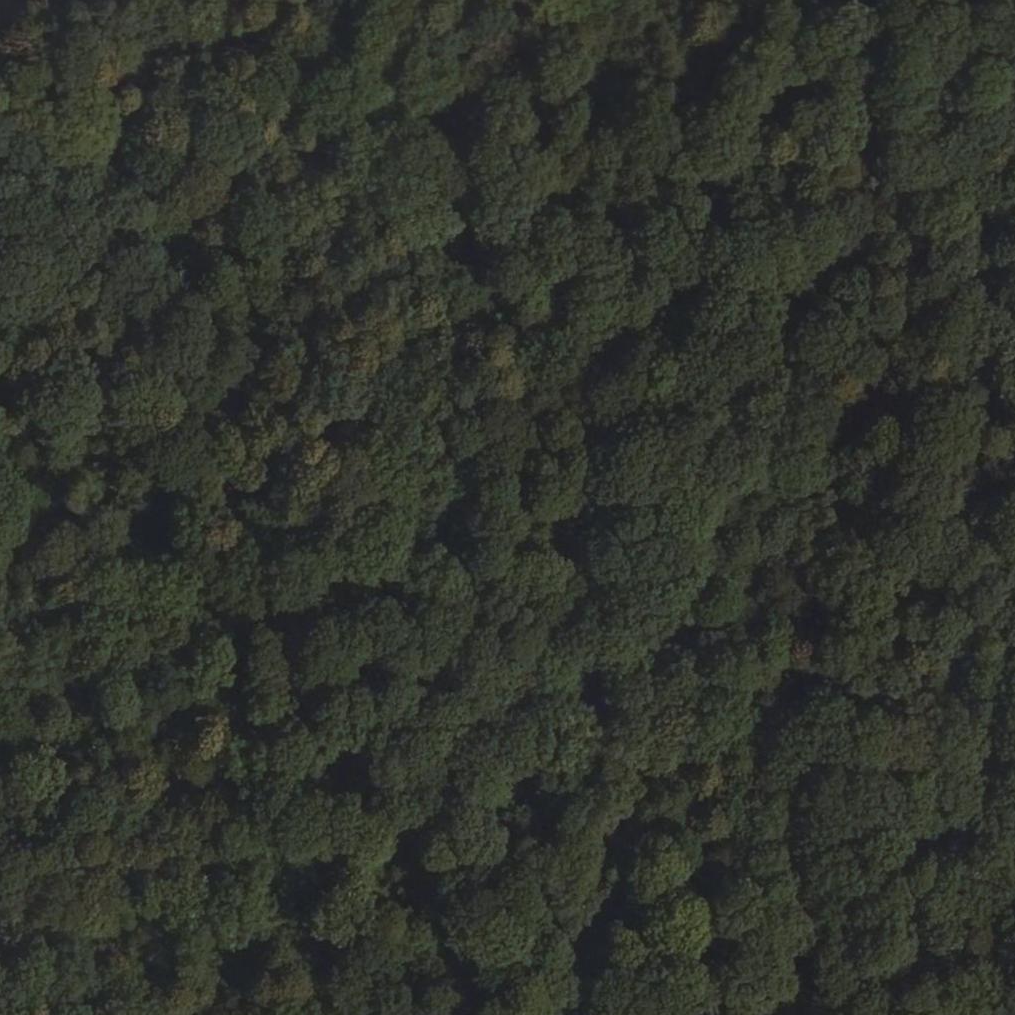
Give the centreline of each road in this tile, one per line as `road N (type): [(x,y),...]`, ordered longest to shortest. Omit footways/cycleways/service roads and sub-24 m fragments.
road 1 (track): [(1014,374),(430,1014)]

